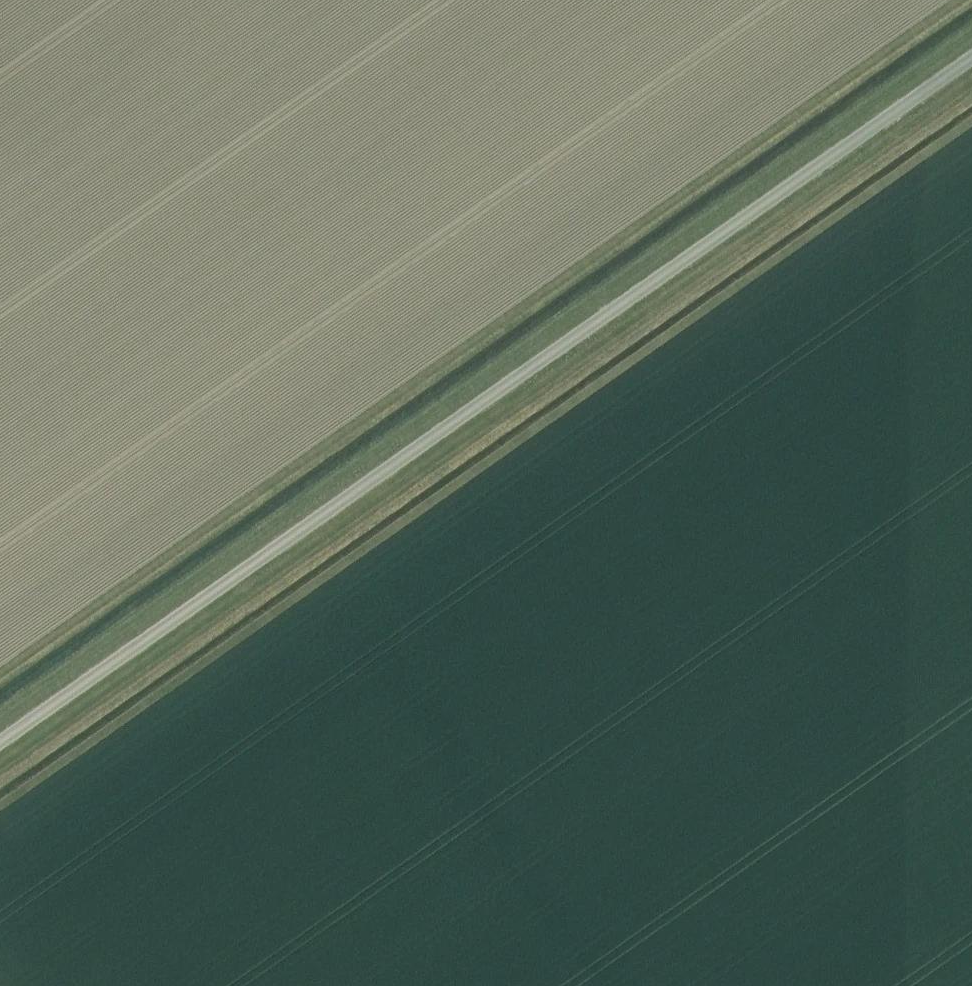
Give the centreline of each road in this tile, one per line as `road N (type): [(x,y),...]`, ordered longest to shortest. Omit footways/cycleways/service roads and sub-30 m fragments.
road 1 (unclassified): [(0,746),(971,66)]

